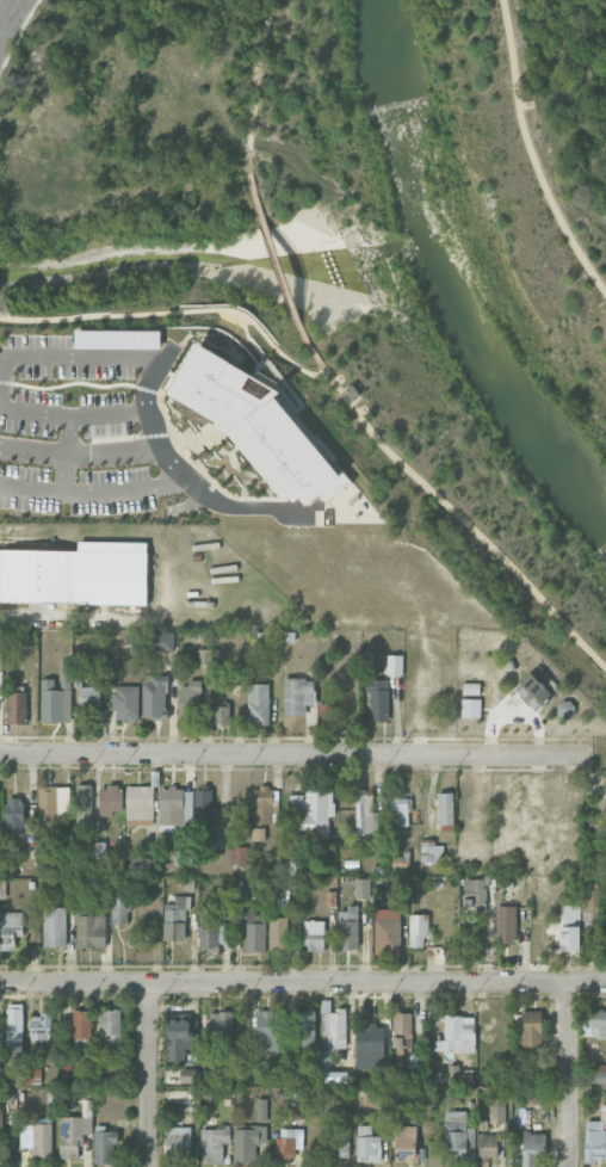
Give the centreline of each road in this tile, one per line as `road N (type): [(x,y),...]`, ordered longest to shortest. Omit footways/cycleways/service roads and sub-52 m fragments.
road 1 (residential): [(0,982),(605,980)]
road 2 (residential): [(0,753),(590,754)]
road 3 (residential): [(565,980),(565,1166)]
road 4 (residential): [(148,982),(147,1166)]

